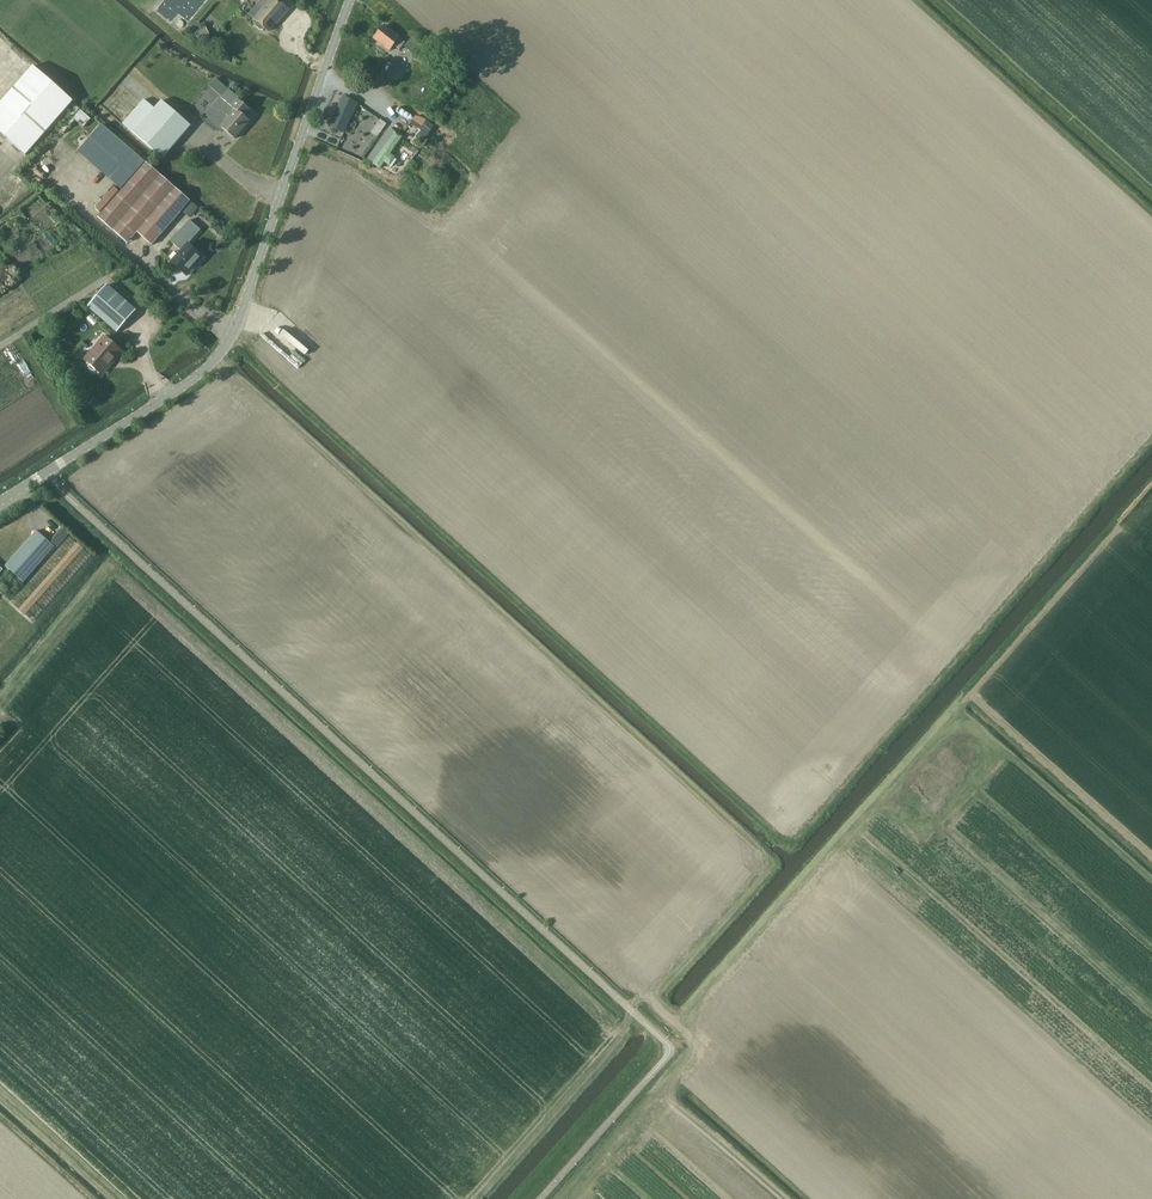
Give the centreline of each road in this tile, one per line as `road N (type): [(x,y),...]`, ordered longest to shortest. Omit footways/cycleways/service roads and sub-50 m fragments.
road 1 (unclassified): [(49,471),(204,371),(236,331),(349,0)]
road 2 (track): [(478,1194),(635,1014)]

